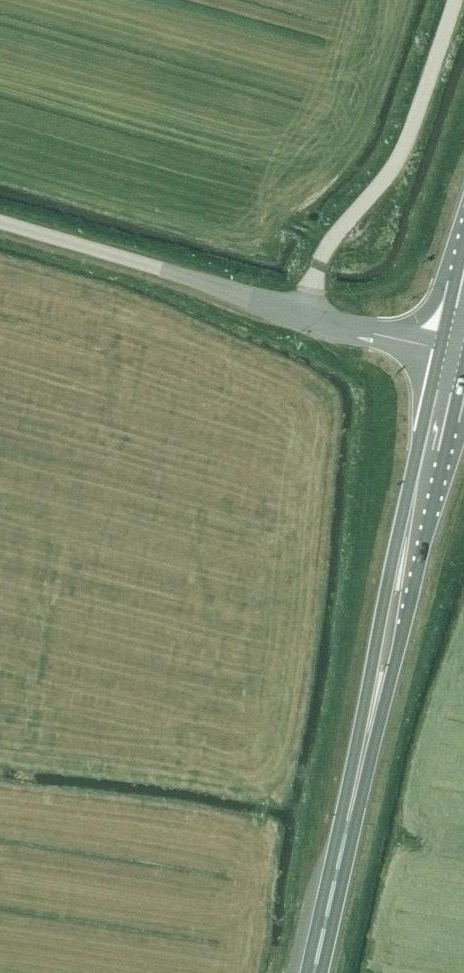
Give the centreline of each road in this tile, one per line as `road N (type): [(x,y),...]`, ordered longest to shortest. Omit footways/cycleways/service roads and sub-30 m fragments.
road 1 (trunk): [(440,349),(371,669),(368,734)]
road 2 (trunk): [(368,734),(392,673),(463,367)]
road 3 (unclassified): [(296,314),(331,240),(395,166),(457,0)]
road 4 (tertiary): [(296,314),(0,222)]
road 5 (trunk): [(312,972),(368,734)]
road 6 (tertiary): [(440,349),(296,314)]

